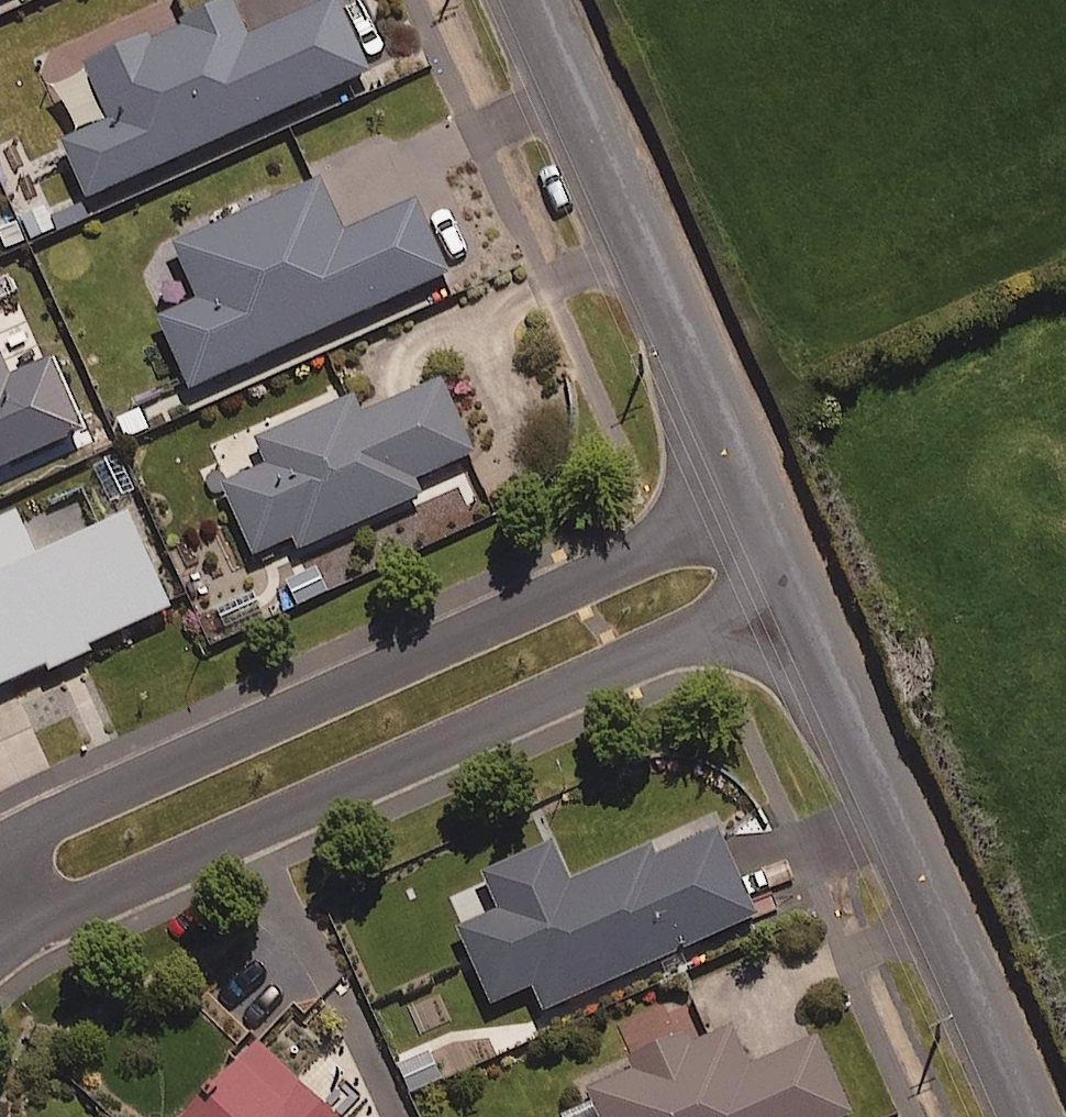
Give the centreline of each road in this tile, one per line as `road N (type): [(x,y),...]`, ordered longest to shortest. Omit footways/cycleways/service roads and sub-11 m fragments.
road 1 (residential): [(802,589),(28,926),(0,947)]
road 2 (residential): [(0,853),(53,821),(765,501)]
road 3 (tertiary): [(1033,1116),(802,589)]
road 4 (tertiary): [(765,501),(537,0)]

